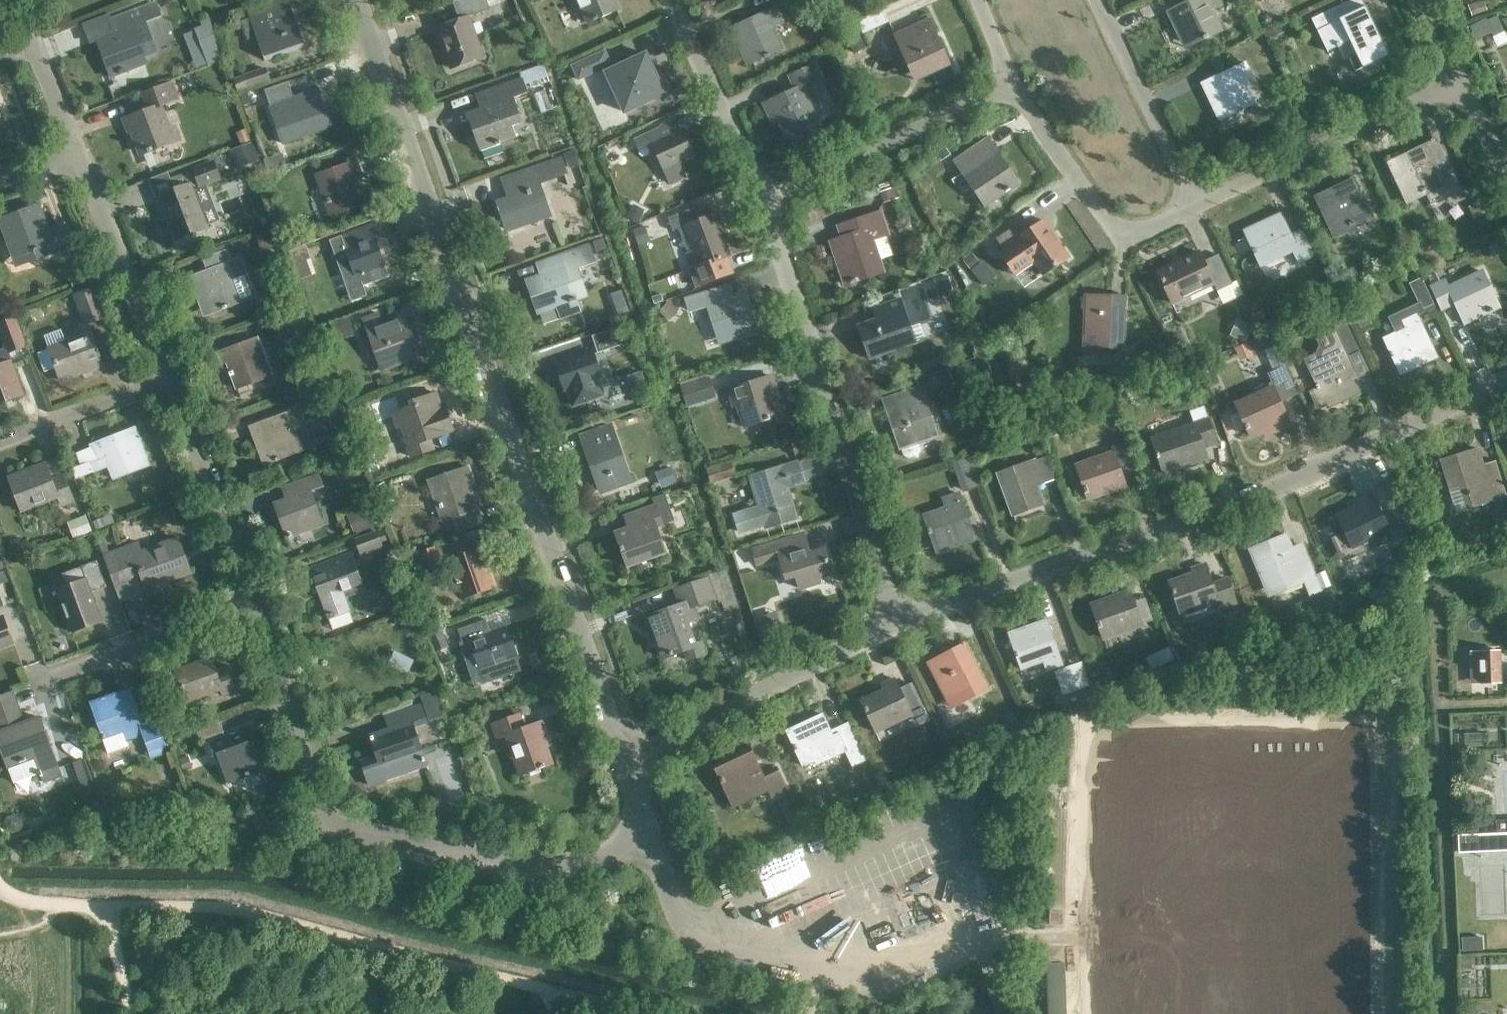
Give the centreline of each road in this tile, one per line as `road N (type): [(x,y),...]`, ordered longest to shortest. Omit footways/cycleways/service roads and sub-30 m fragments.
road 1 (residential): [(625,762),(354,0)]
road 2 (residential): [(897,622),(1251,499),(1506,378)]
road 3 (residential): [(647,840),(552,871),(338,839),(326,826),(258,604)]
road 4 (residential): [(897,622),(763,203)]
road 5 (residential): [(625,762),(897,622)]
road 6 (residential): [(1459,82),(1196,204)]
road 7 (residential): [(763,203),(1011,84)]
road 8 (residential): [(1196,204),(1121,240),(1011,84)]
road 9 (residential): [(258,604),(171,378)]
road 10 (residential): [(171,378),(78,155)]
road 11 (residential): [(45,678),(258,604)]
road 12 (residential): [(1196,204),(1100,0)]
road 13 (residential): [(763,203),(671,0)]
road 14 (residential): [(0,440),(171,378)]
road 15 (residential): [(78,155),(14,0)]

